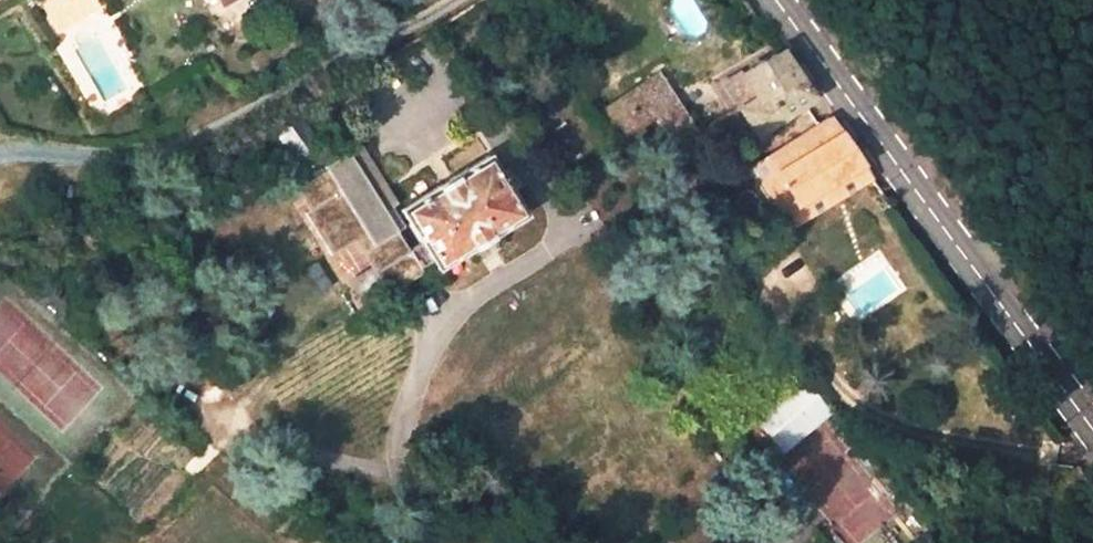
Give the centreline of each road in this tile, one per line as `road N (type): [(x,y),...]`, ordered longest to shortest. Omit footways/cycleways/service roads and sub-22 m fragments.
road 1 (tertiary): [(1092,430),(777,0)]
road 2 (track): [(987,289),(1092,229)]

